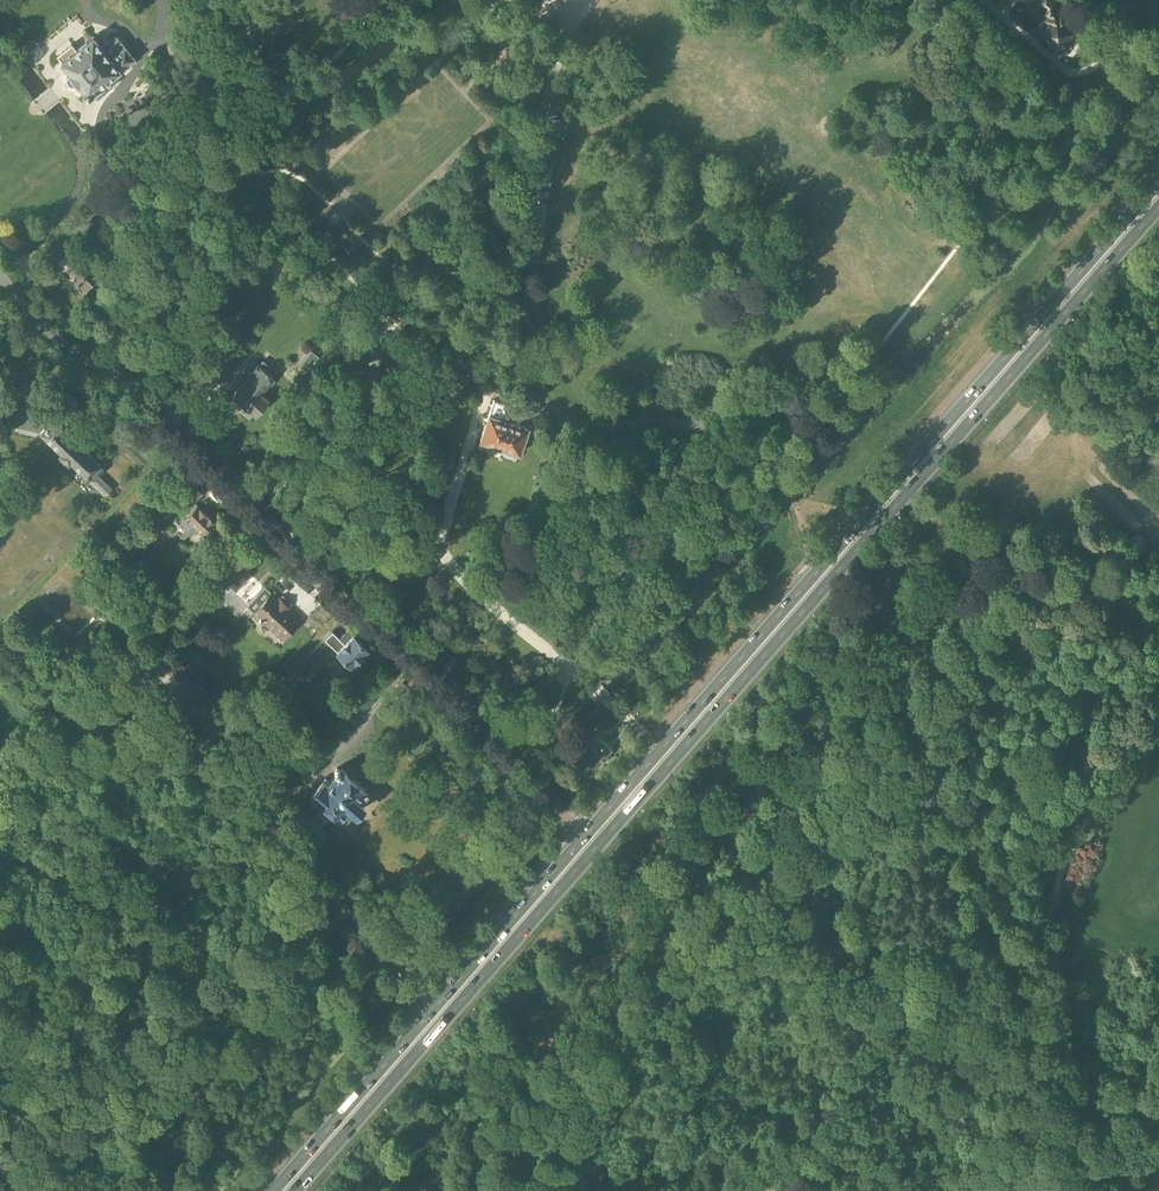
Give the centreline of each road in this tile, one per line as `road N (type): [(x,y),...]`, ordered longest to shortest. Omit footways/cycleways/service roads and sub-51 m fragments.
road 1 (primary): [(1158,181),(272,1190)]
road 2 (primary): [(296,1190),(1158,208)]
road 3 (residential): [(579,829),(97,378),(0,274)]
road 4 (residential): [(800,501),(745,456),(686,424),(585,424),(518,372),(512,318),(559,47),(589,0)]
road 5 (track): [(1158,691),(1076,834),(1056,896),(1055,971),(1073,1130),(1140,1190)]

